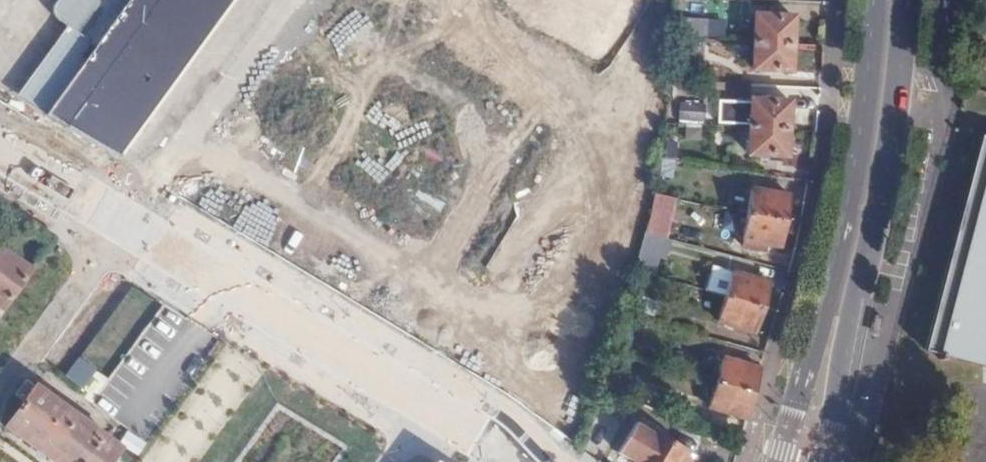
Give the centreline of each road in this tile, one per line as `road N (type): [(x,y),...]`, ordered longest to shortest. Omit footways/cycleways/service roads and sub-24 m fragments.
road 1 (residential): [(0,179),(475,461)]
road 2 (secondary): [(886,0),(858,233),(804,461)]

